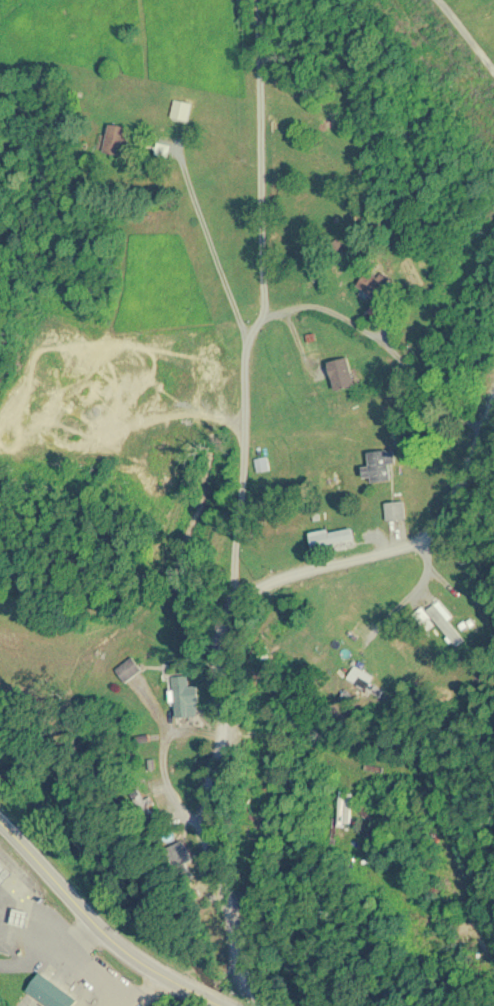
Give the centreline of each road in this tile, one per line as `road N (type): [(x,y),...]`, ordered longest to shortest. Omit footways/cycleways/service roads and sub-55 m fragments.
road 1 (residential): [(264,1005),(238,968),(233,921),(206,852),(235,604),(267,583),(432,534),(462,489),(493,404)]
road 2 (residential): [(239,601),(248,356),(264,311),(259,0)]
road 3 (primary): [(0,821),(106,935),(226,1005)]
road 4 (residential): [(259,322),(303,307),(338,315),(392,351),(483,433)]

